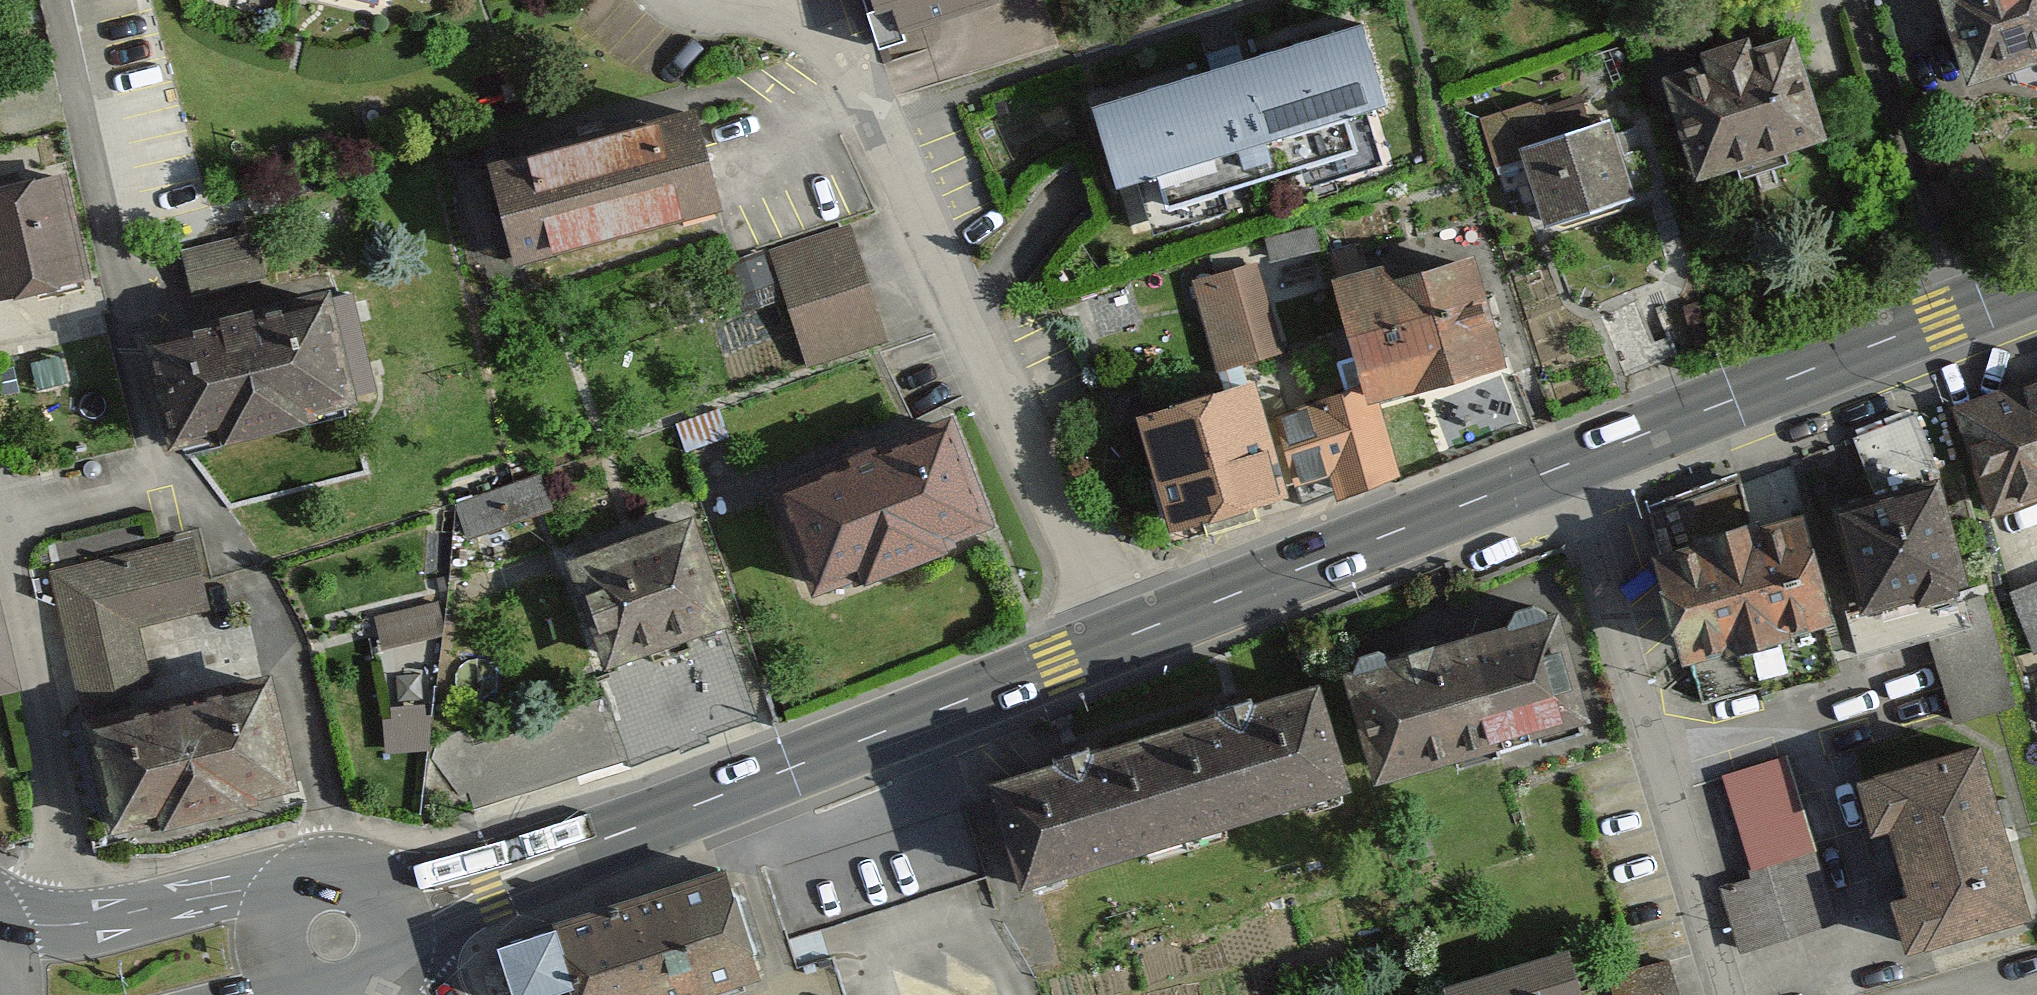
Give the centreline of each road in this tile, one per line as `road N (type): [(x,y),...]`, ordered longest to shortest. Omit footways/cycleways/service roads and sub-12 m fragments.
road 1 (primary): [(397,911),(1114,641)]
road 2 (residential): [(1114,641),(876,113),(834,42)]
road 3 (residential): [(1723,994),(1566,467)]
road 4 (primary): [(1566,467),(2036,283)]
road 5 (primary): [(1114,641),(1566,467)]
road 6 (primary): [(284,889),(73,930),(0,929)]
road 7 (primary): [(397,911),(387,893),(353,869),(314,869),(284,889)]

